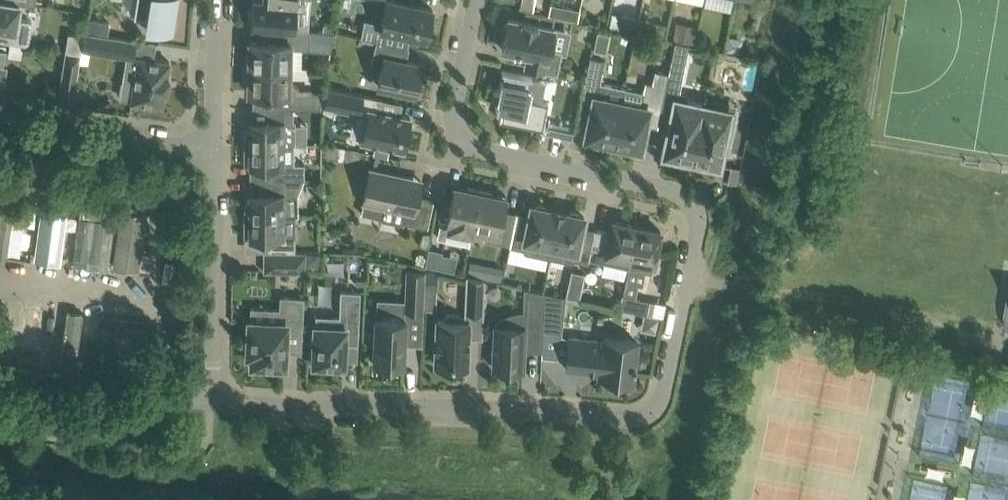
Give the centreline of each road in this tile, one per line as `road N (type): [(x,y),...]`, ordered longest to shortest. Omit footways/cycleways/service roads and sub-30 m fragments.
road 1 (residential): [(210,404),(446,407),(630,421),(656,414),(668,383),(697,209),(678,196),(463,143),(454,105),(477,0)]
road 2 (residential): [(152,400),(160,314),(153,301),(0,282)]
road 3 (residential): [(216,151),(210,404)]
road 4 (residential): [(216,151),(0,108)]
road 5 (track): [(689,275),(773,293),(879,297)]
road 6 (residential): [(0,394),(141,413),(152,400)]
road 7 (residential): [(216,151),(224,0)]

